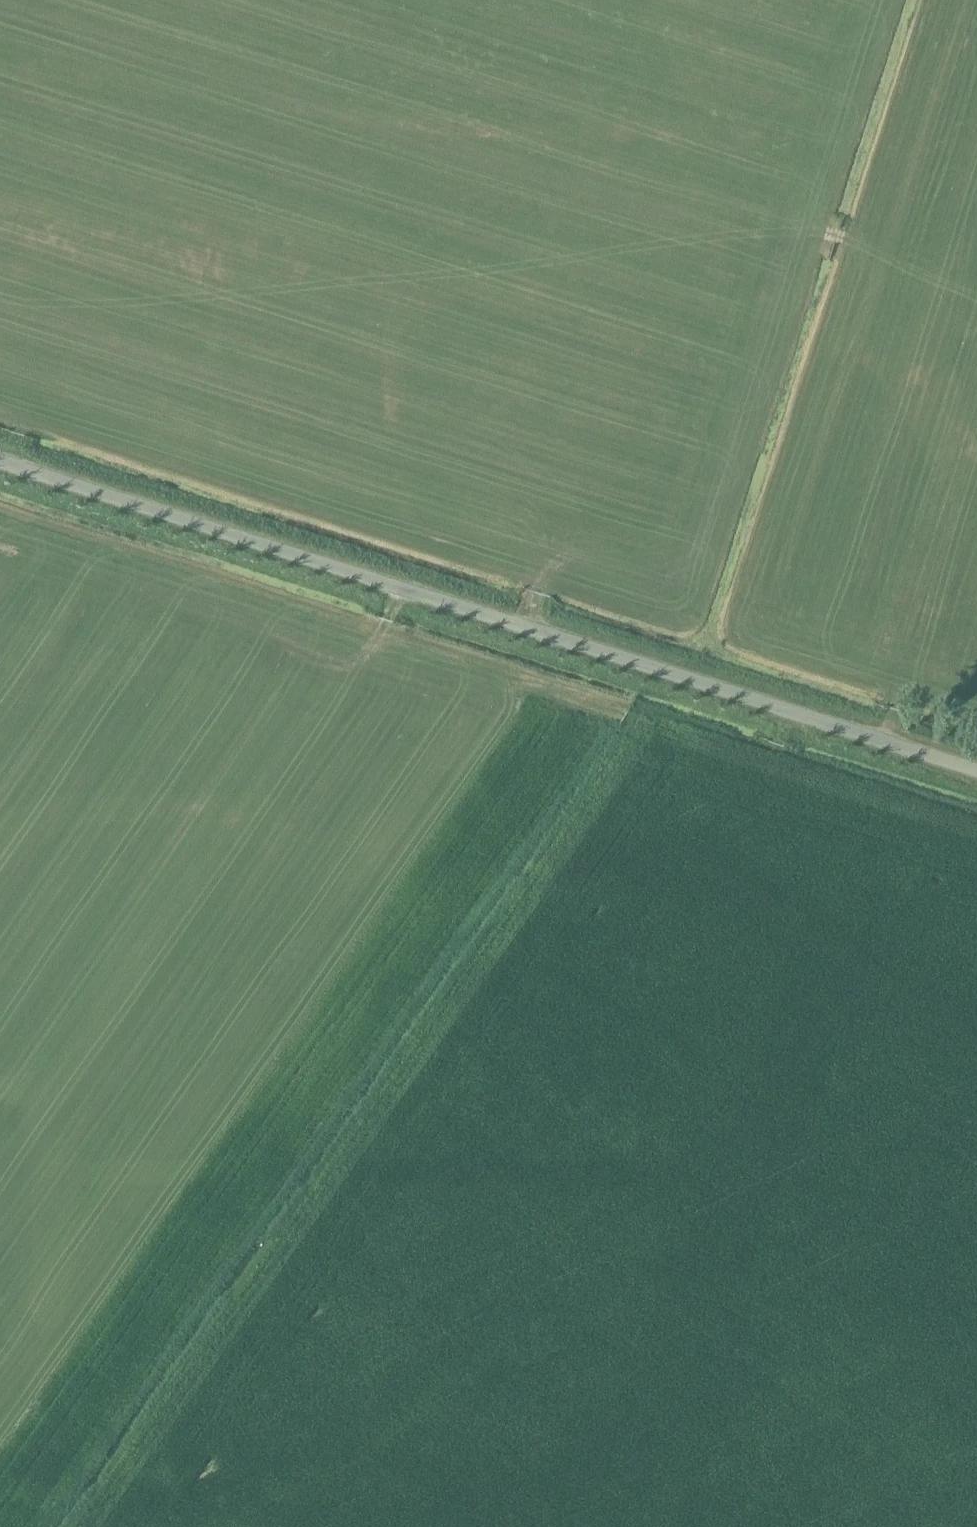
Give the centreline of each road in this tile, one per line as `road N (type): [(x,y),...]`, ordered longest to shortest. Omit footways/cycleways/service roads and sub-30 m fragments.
road 1 (unclassified): [(976,771),(0,463)]

